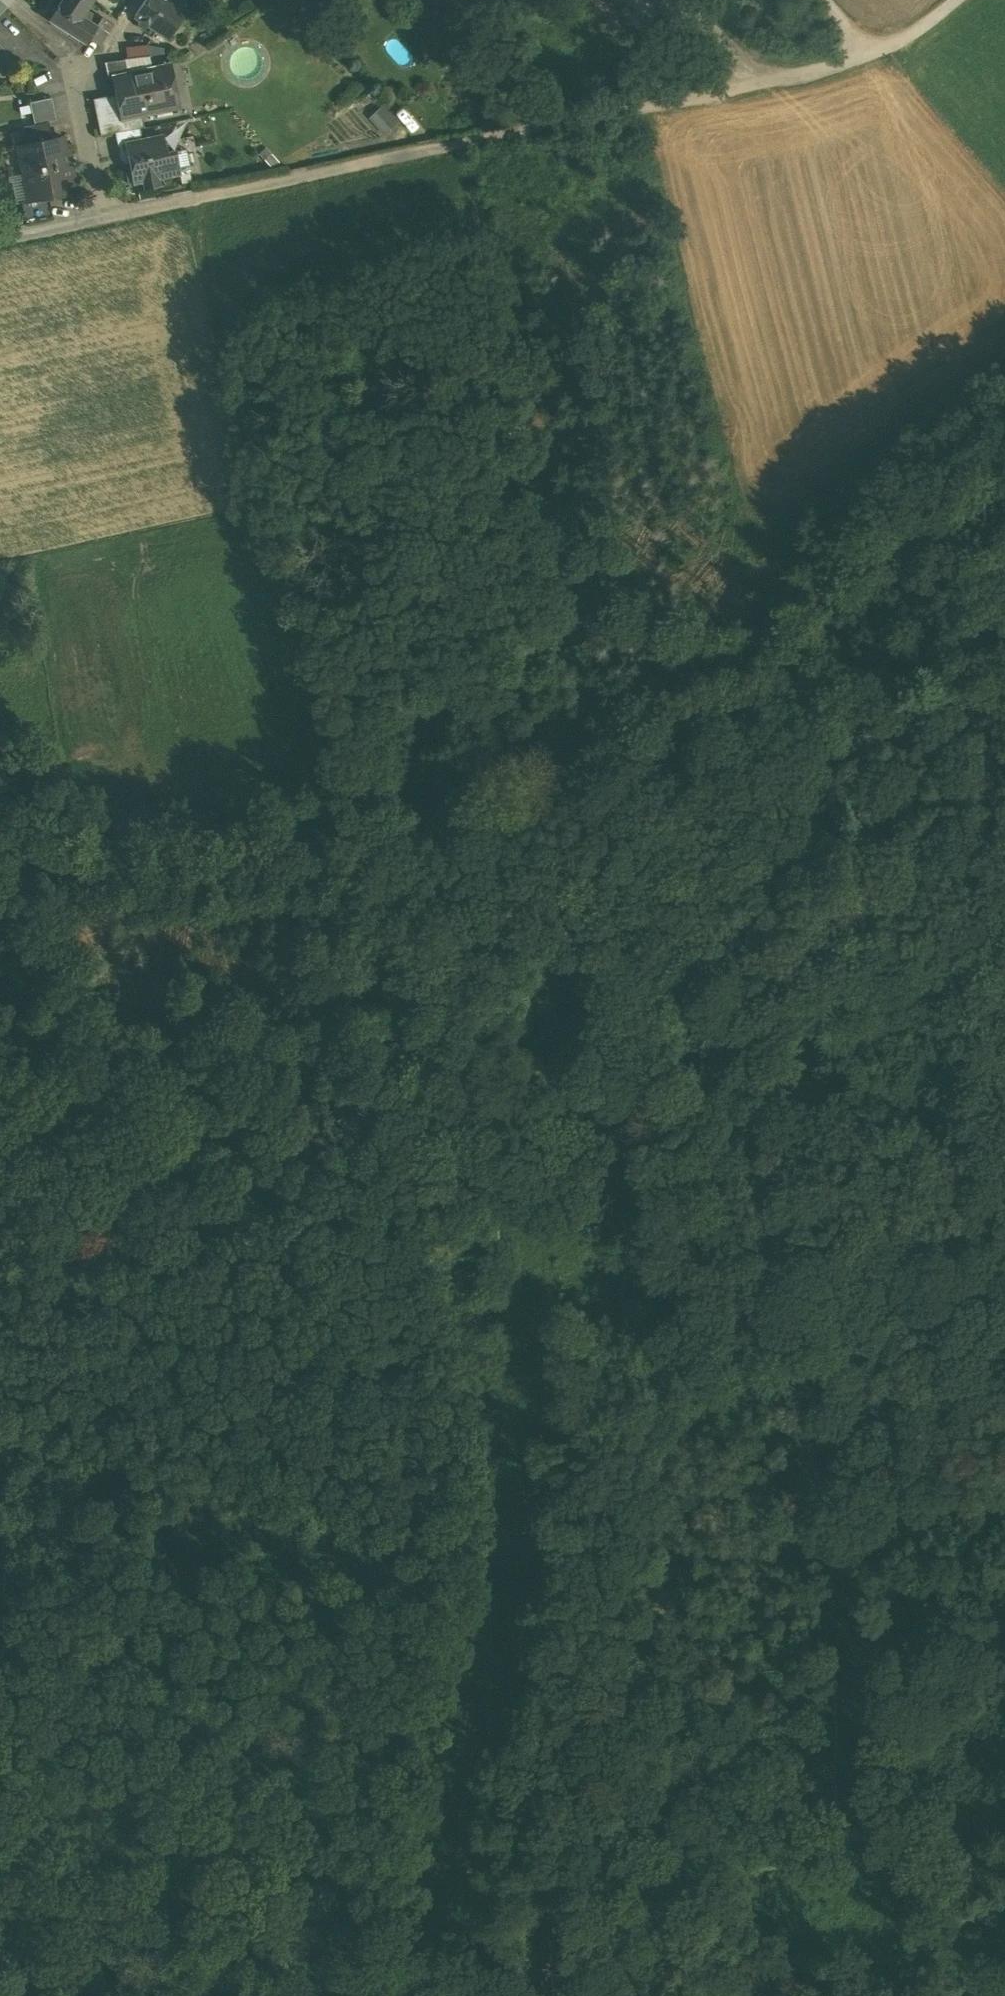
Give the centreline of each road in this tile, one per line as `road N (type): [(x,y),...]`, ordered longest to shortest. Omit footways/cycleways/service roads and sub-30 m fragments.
road 1 (track): [(214,195),(881,54),(948,0)]
road 2 (track): [(1004,1495),(852,1521),(834,1564),(839,1810),(847,1831),(893,1838),(1004,1818)]
road 3 (residential): [(100,220),(76,69)]

